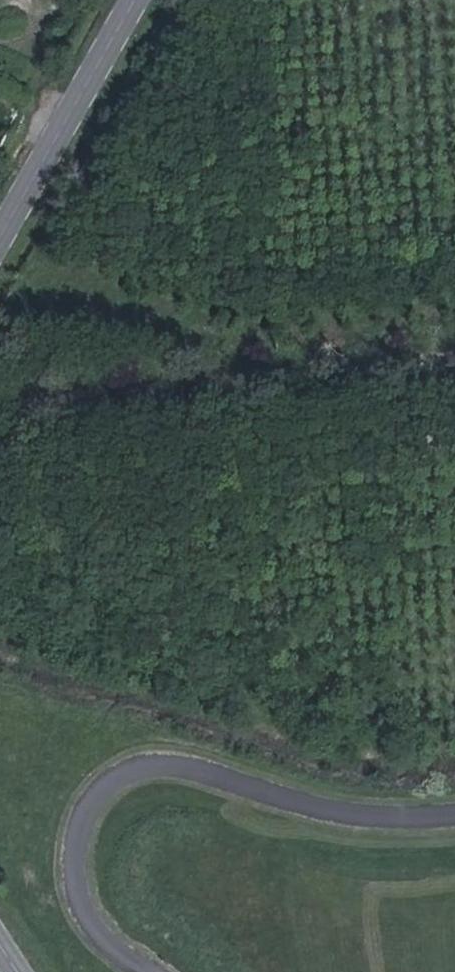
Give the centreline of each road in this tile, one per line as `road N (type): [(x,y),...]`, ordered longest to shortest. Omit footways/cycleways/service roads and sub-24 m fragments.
road 1 (tertiary): [(143,0),(0,257)]

